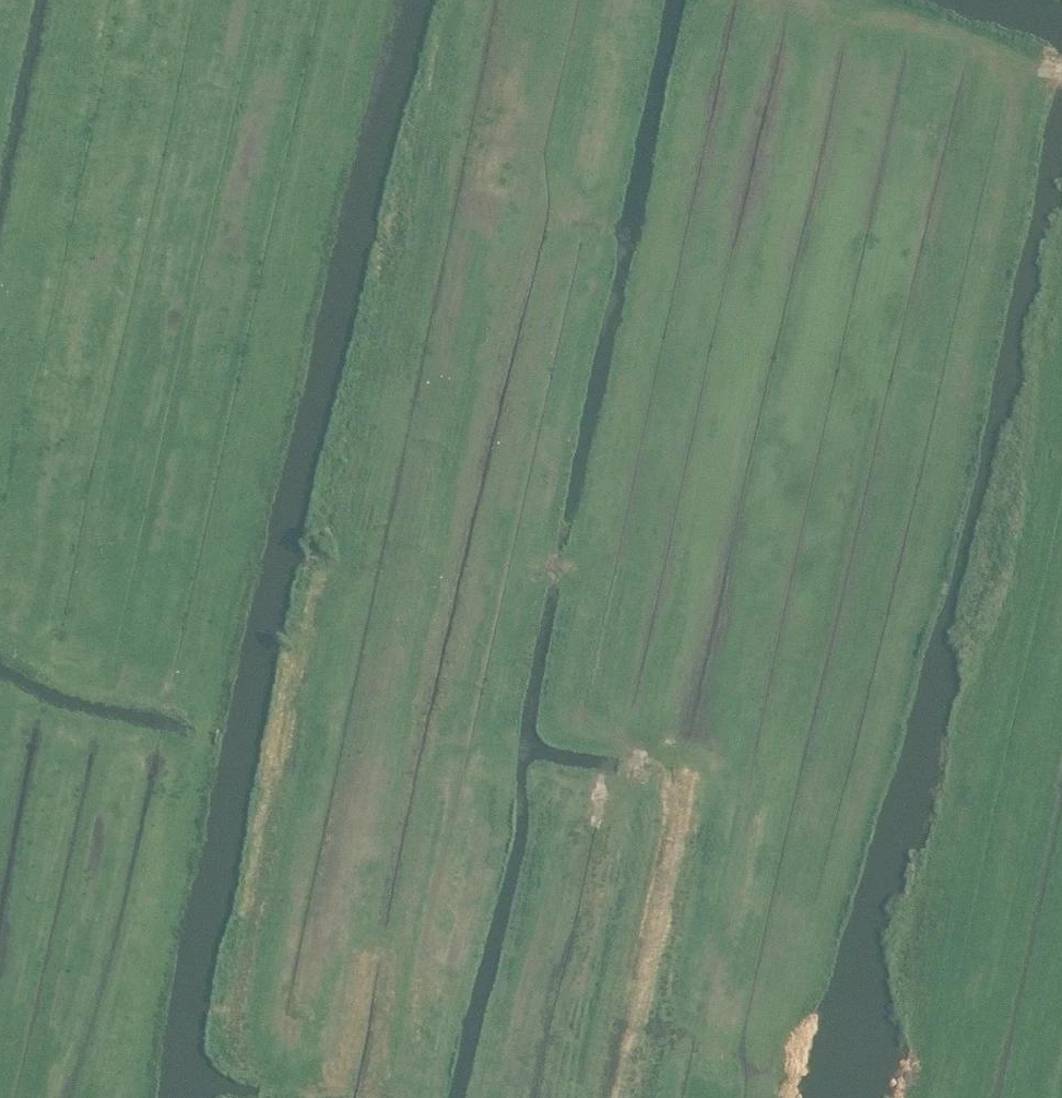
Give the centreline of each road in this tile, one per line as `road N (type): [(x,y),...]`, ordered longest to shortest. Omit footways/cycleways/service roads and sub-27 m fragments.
road 1 (track): [(840,0),(1061,71)]

